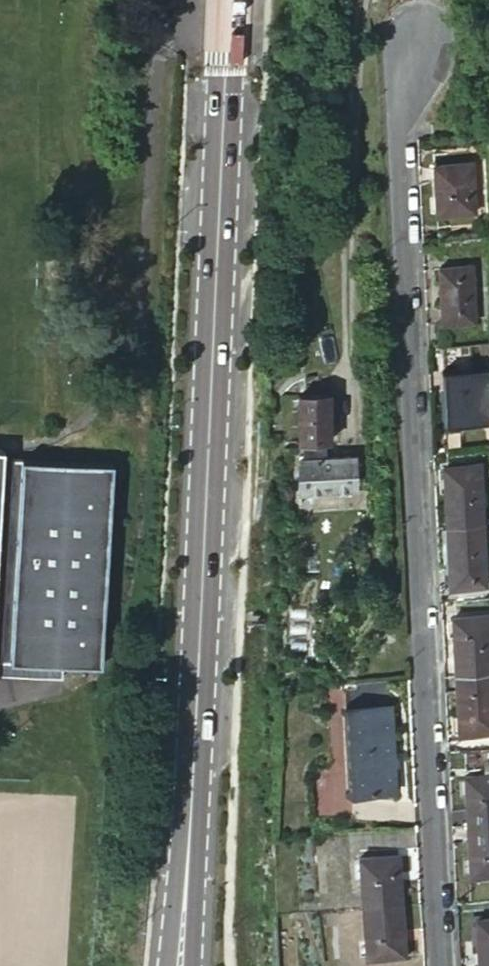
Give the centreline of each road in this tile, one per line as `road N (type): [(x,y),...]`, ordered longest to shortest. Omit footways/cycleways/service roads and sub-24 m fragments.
road 1 (primary): [(180,965),(229,0)]
road 2 (unclassified): [(433,965),(403,143),(431,24)]

